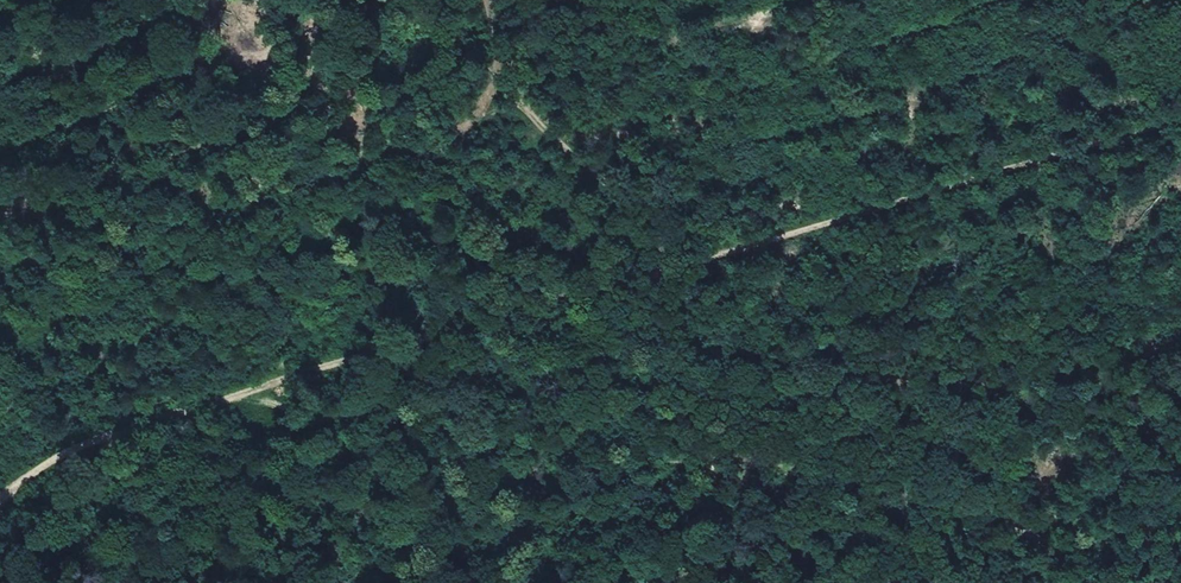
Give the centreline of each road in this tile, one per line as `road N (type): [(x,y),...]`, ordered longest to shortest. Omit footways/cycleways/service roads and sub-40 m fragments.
road 1 (track): [(705,258),(252,390),(16,482),(0,496)]
road 2 (track): [(705,258),(912,475),(1036,531),(1099,582)]
road 3 (track): [(1180,118),(705,258)]
road 4 (track): [(705,258),(509,78),(406,0)]

